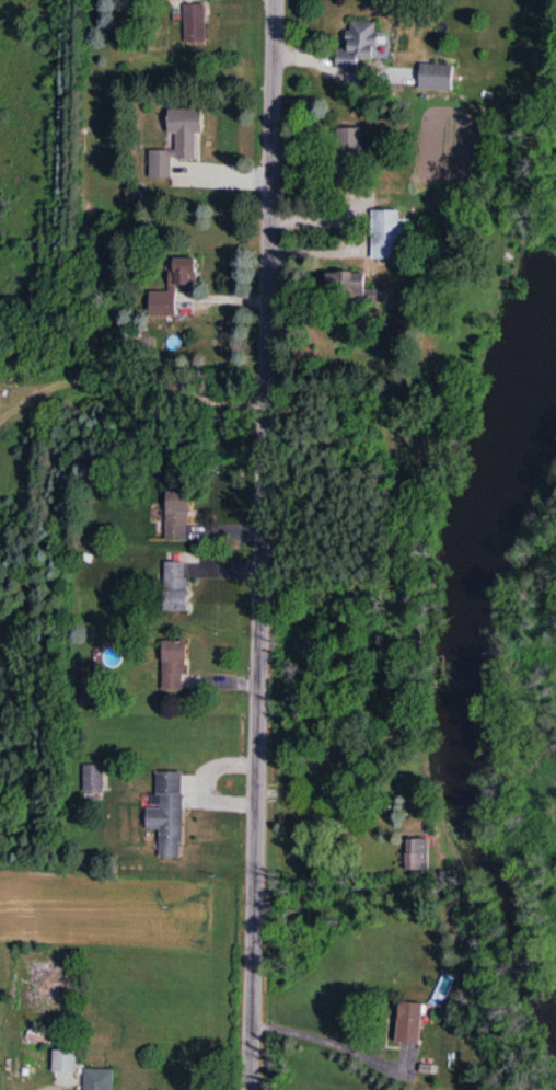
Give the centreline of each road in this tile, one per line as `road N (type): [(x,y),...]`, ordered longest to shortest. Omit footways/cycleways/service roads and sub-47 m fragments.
road 1 (residential): [(246,1089),(274,0)]

